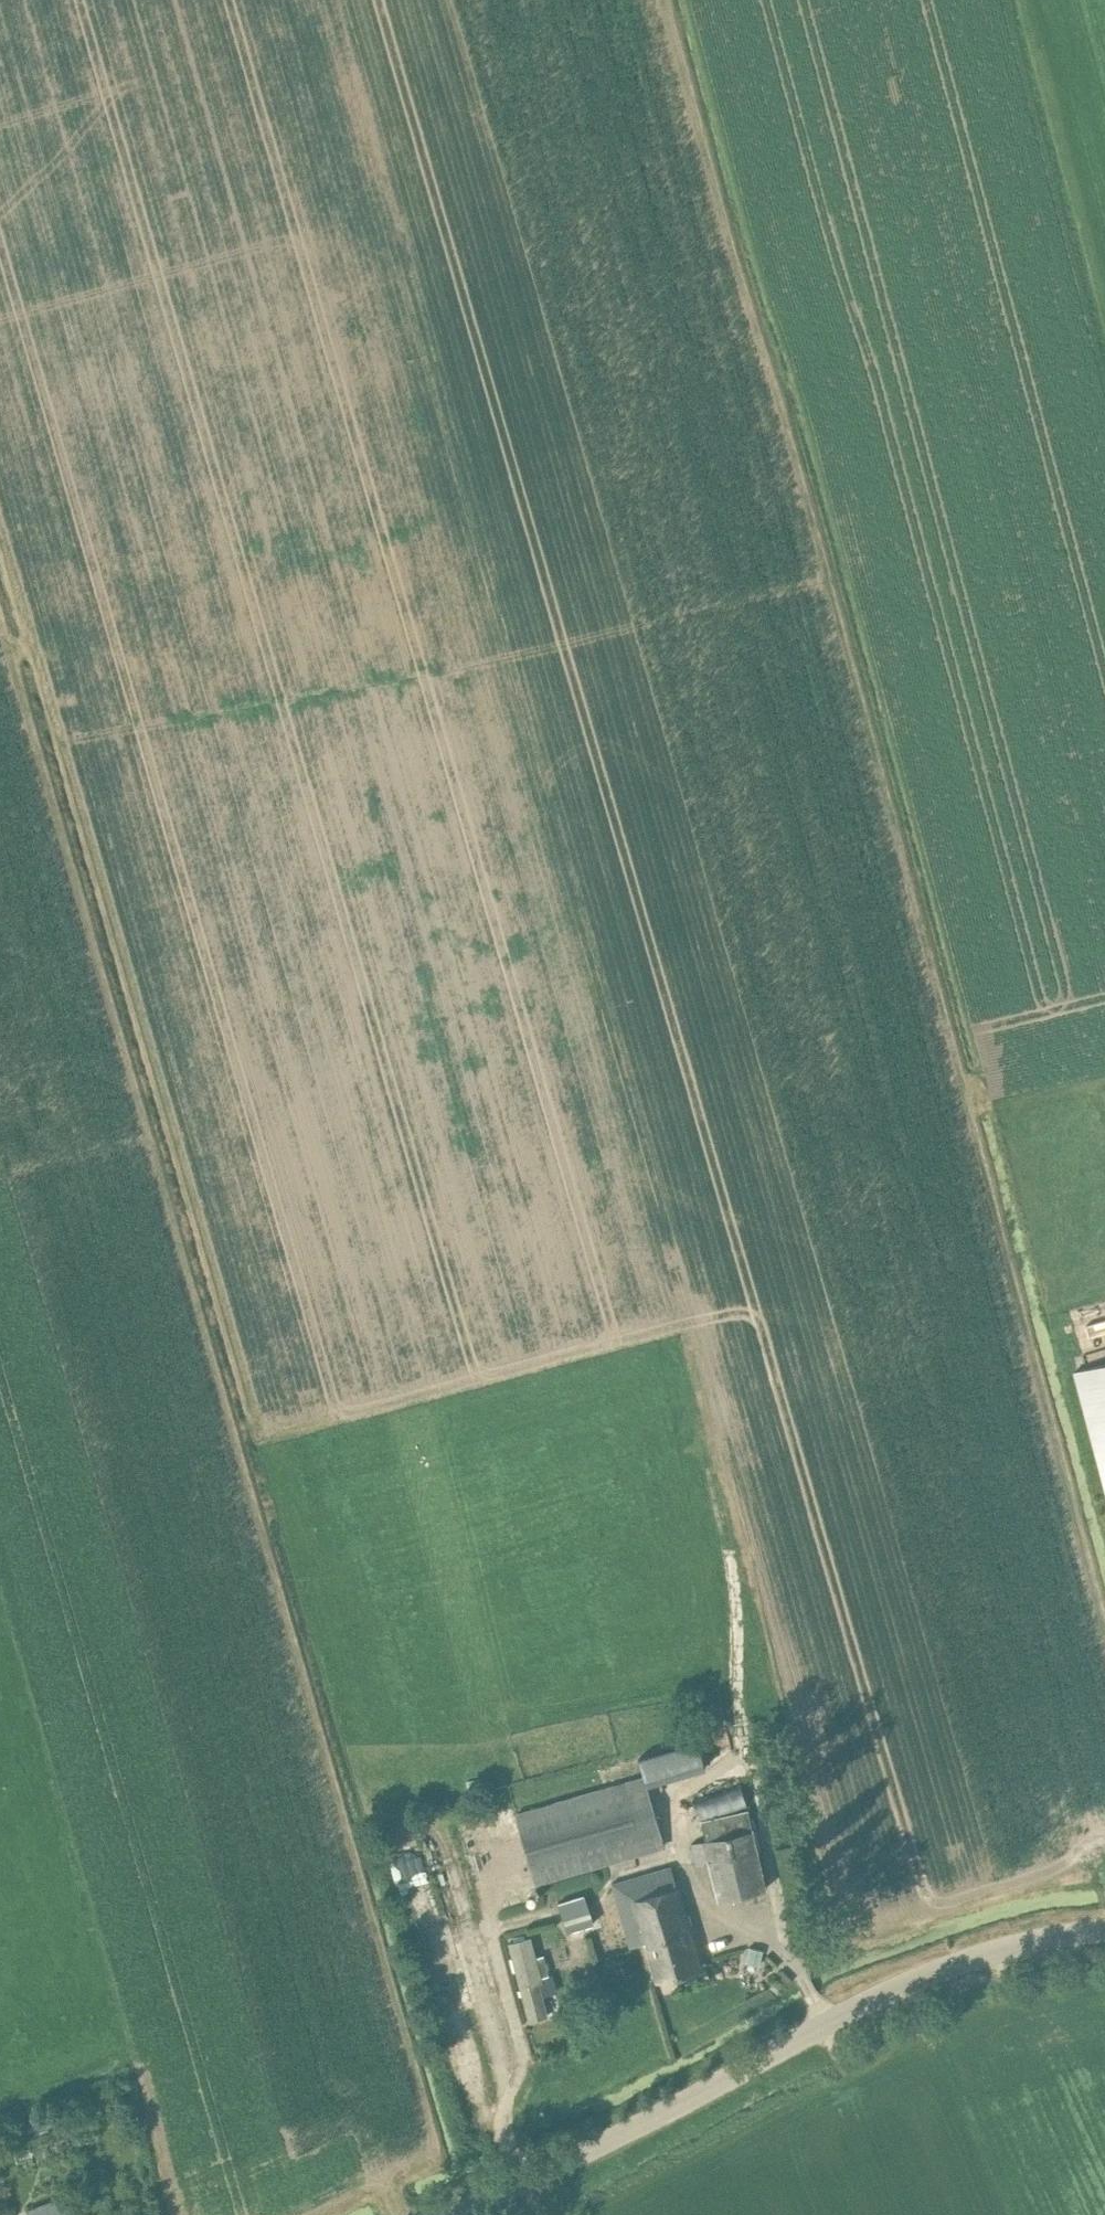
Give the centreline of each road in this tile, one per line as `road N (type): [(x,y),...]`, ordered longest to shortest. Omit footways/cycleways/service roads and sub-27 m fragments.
road 1 (tertiary): [(450,2214),(910,1986),(977,1961),(1104,1935)]

